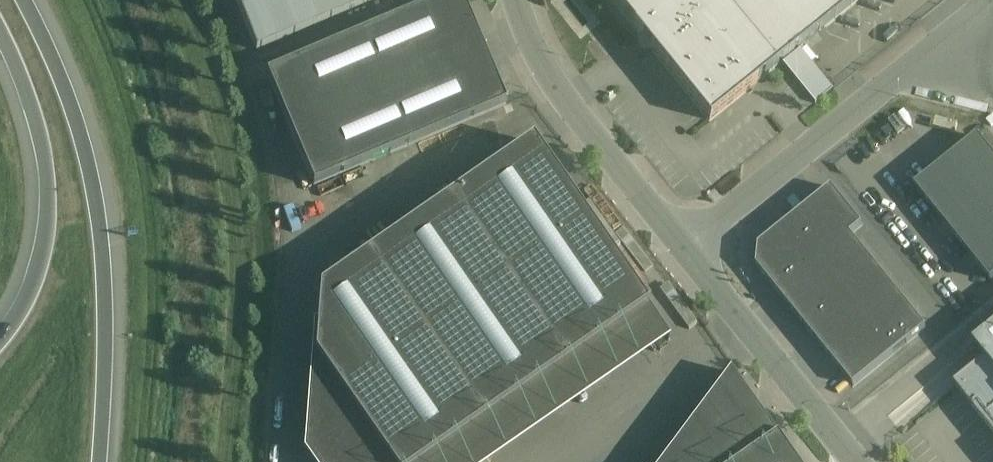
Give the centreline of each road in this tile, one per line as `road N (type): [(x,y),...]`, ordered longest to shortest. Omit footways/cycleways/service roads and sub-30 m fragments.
road 1 (motorway): [(98,461),(107,305),(100,224),(60,73),(24,0)]
road 2 (unclassified): [(686,252),(924,57),(980,45)]
road 3 (motorway): [(0,28),(28,78),(49,147),(52,198),(32,300),(0,345)]
road 4 (unclassified): [(512,0),(557,94),(686,252)]
road 5 (unclassified): [(686,252),(860,461)]

